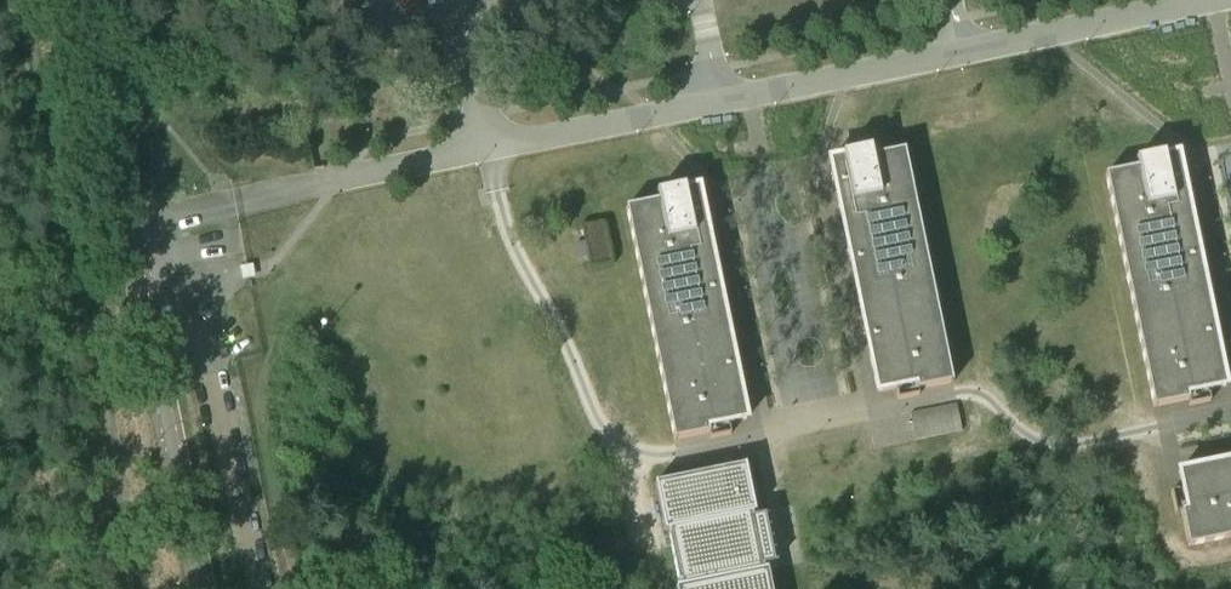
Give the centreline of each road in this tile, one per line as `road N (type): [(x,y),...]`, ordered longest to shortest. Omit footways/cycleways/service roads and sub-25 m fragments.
road 1 (secondary): [(202,588),(82,0)]
road 2 (track): [(0,354),(142,294)]

